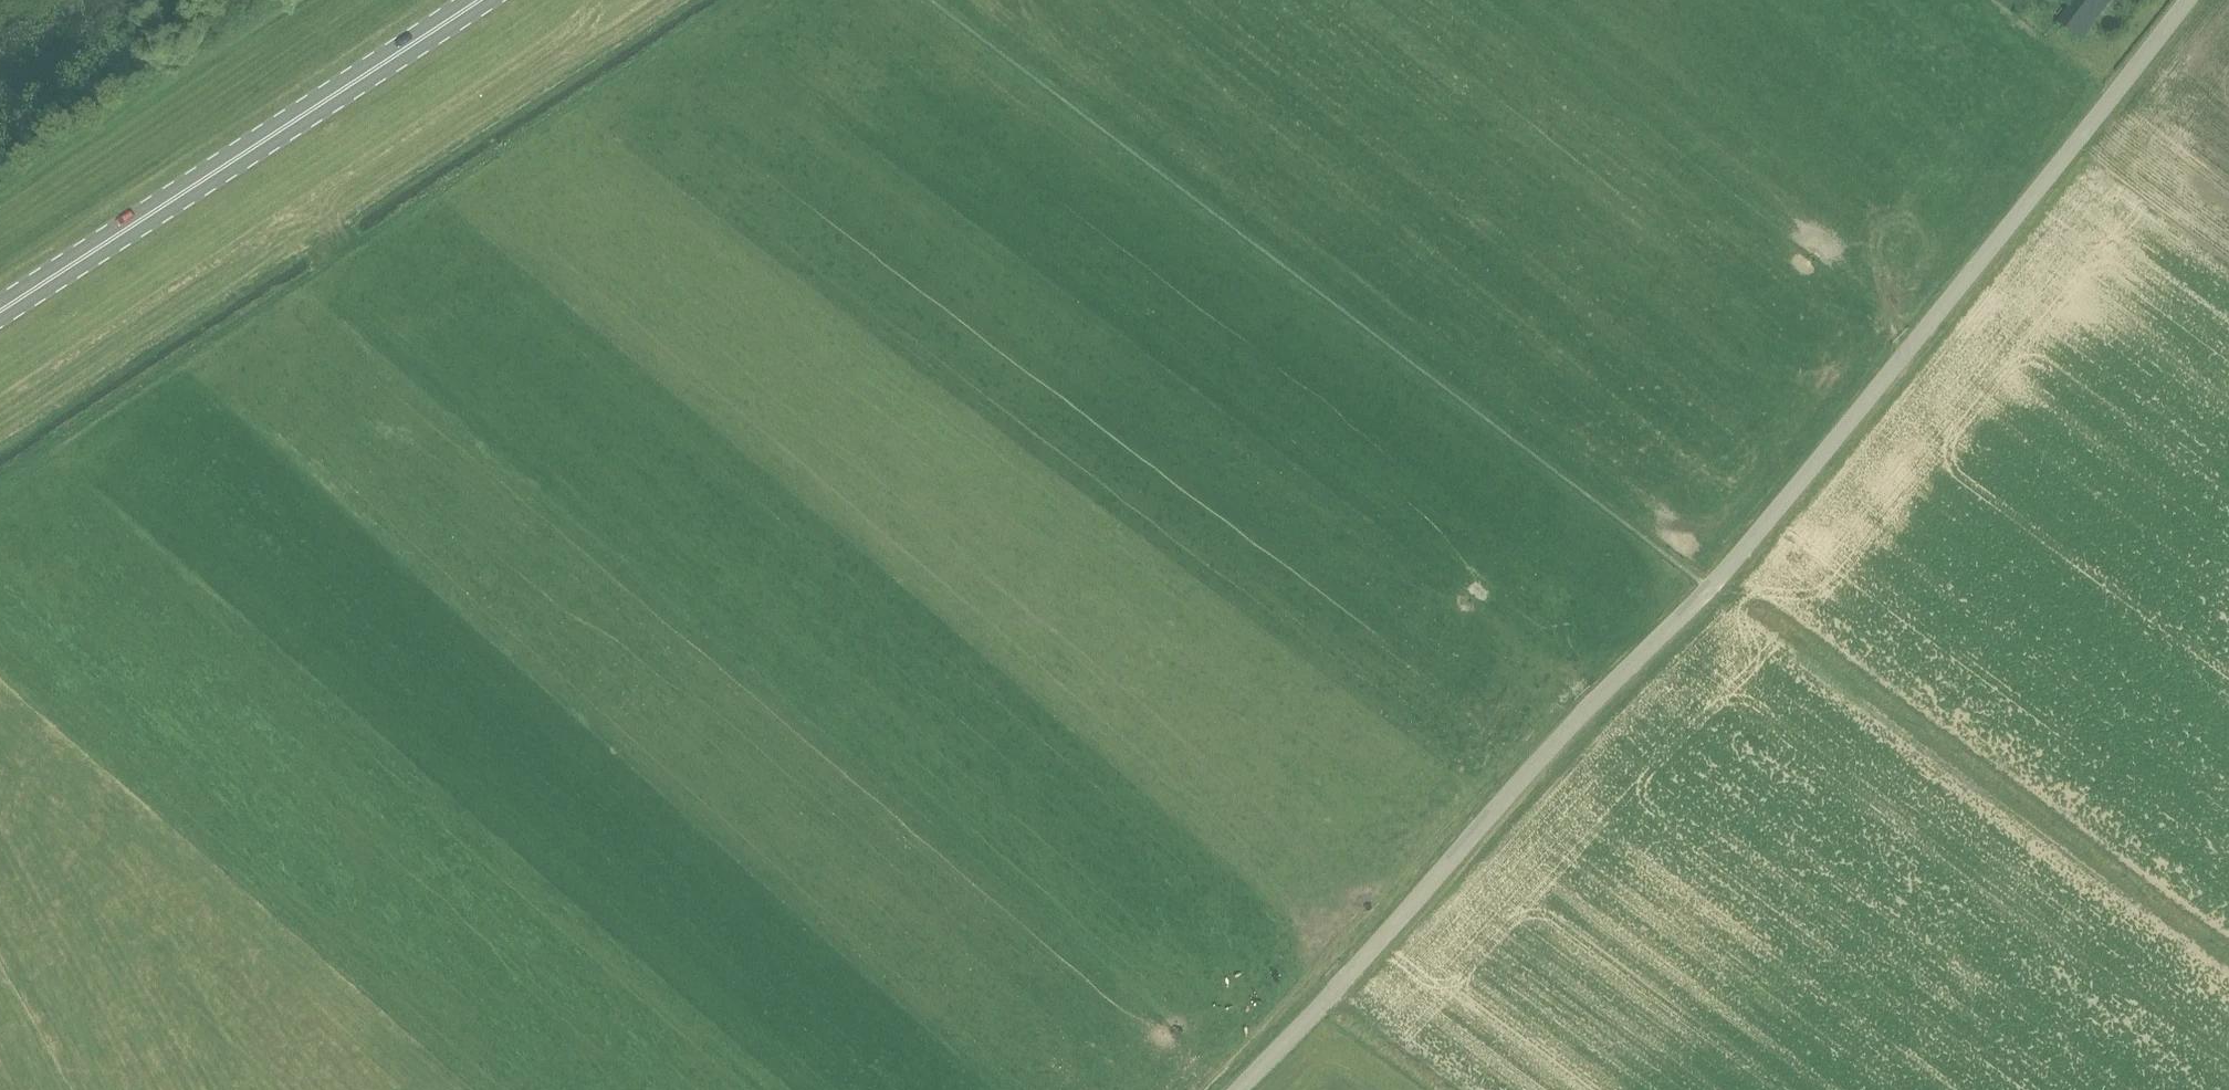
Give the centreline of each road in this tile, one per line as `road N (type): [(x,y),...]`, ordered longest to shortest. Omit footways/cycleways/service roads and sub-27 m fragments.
road 1 (unclassified): [(1239,1089),(1710,588),(1918,345),(2185,0)]
road 2 (primary): [(0,316),(475,0)]

